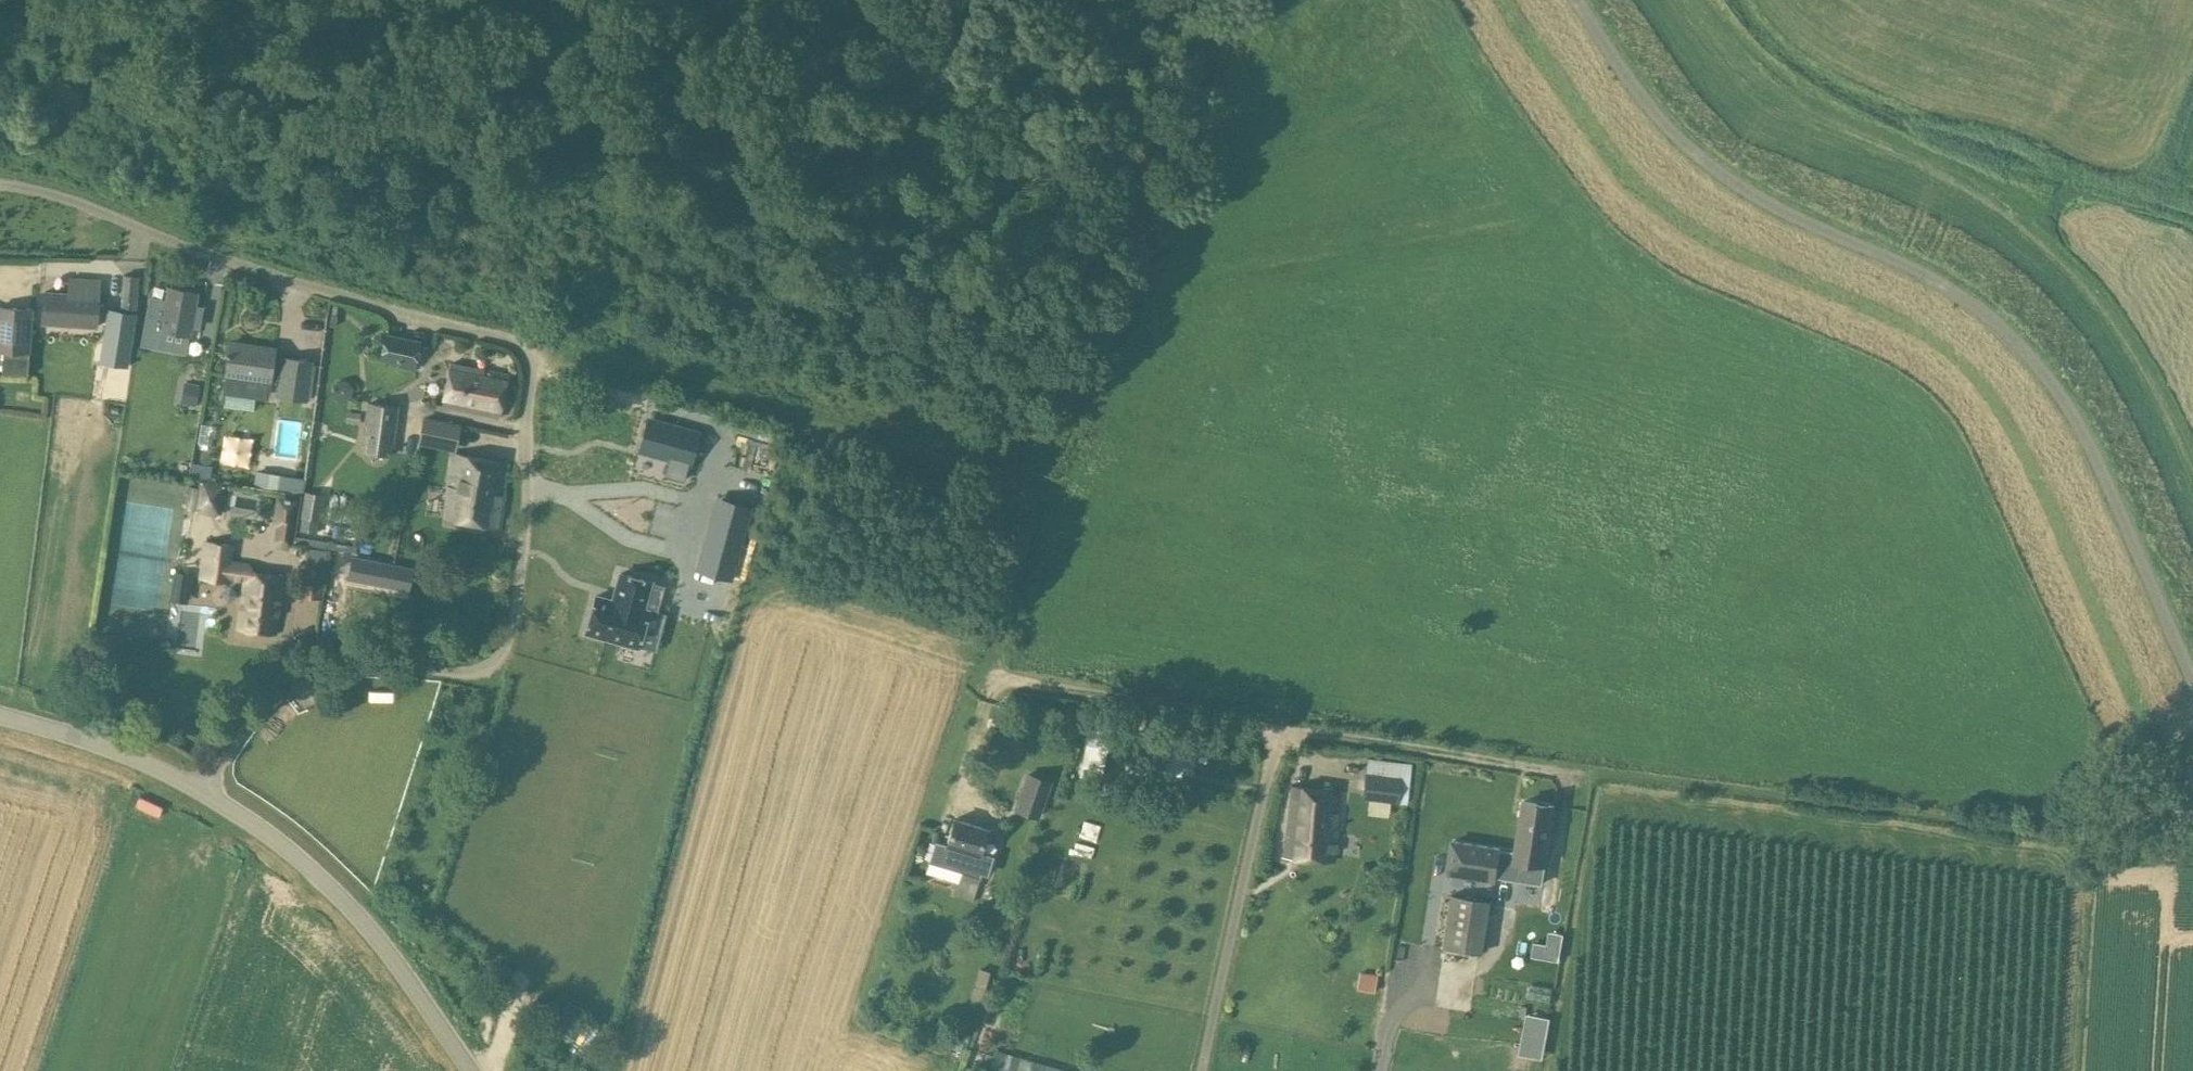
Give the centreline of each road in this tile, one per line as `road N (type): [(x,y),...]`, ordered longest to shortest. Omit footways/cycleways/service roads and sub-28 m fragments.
road 1 (unclassified): [(202,789),(257,708),(293,676),(351,663),(465,672),(500,661),(517,587),(530,355),(509,338),(262,272),(69,203),(0,188)]
road 2 (track): [(1279,728),(1032,687),(1000,674),(994,651),(1034,510),(1015,481),(605,364),(530,355)]
road 3 (unclassified): [(2192,680),(2073,409),(2002,333),(1942,286),(1735,191),(1667,134),(1575,0)]
road 4 (unclassified): [(202,789),(351,909),(468,1070)]
road 5 (unclassified): [(1203,1070),(1279,728)]
road 6 (track): [(1279,728),(1595,774)]
road 7 (unclassified): [(202,789),(134,760),(0,720)]

